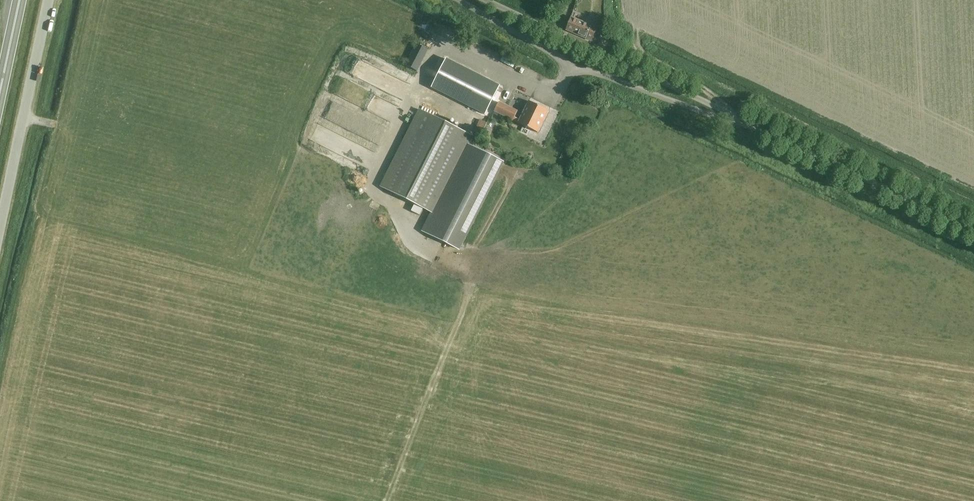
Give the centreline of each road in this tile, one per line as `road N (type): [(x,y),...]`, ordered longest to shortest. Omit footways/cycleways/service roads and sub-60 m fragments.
road 1 (unclassified): [(746,123),(573,65),(461,0)]
road 2 (unclassified): [(746,123),(484,0)]
road 3 (unclassified): [(973,232),(746,123)]
road 4 (unclassified): [(0,234),(49,0)]

